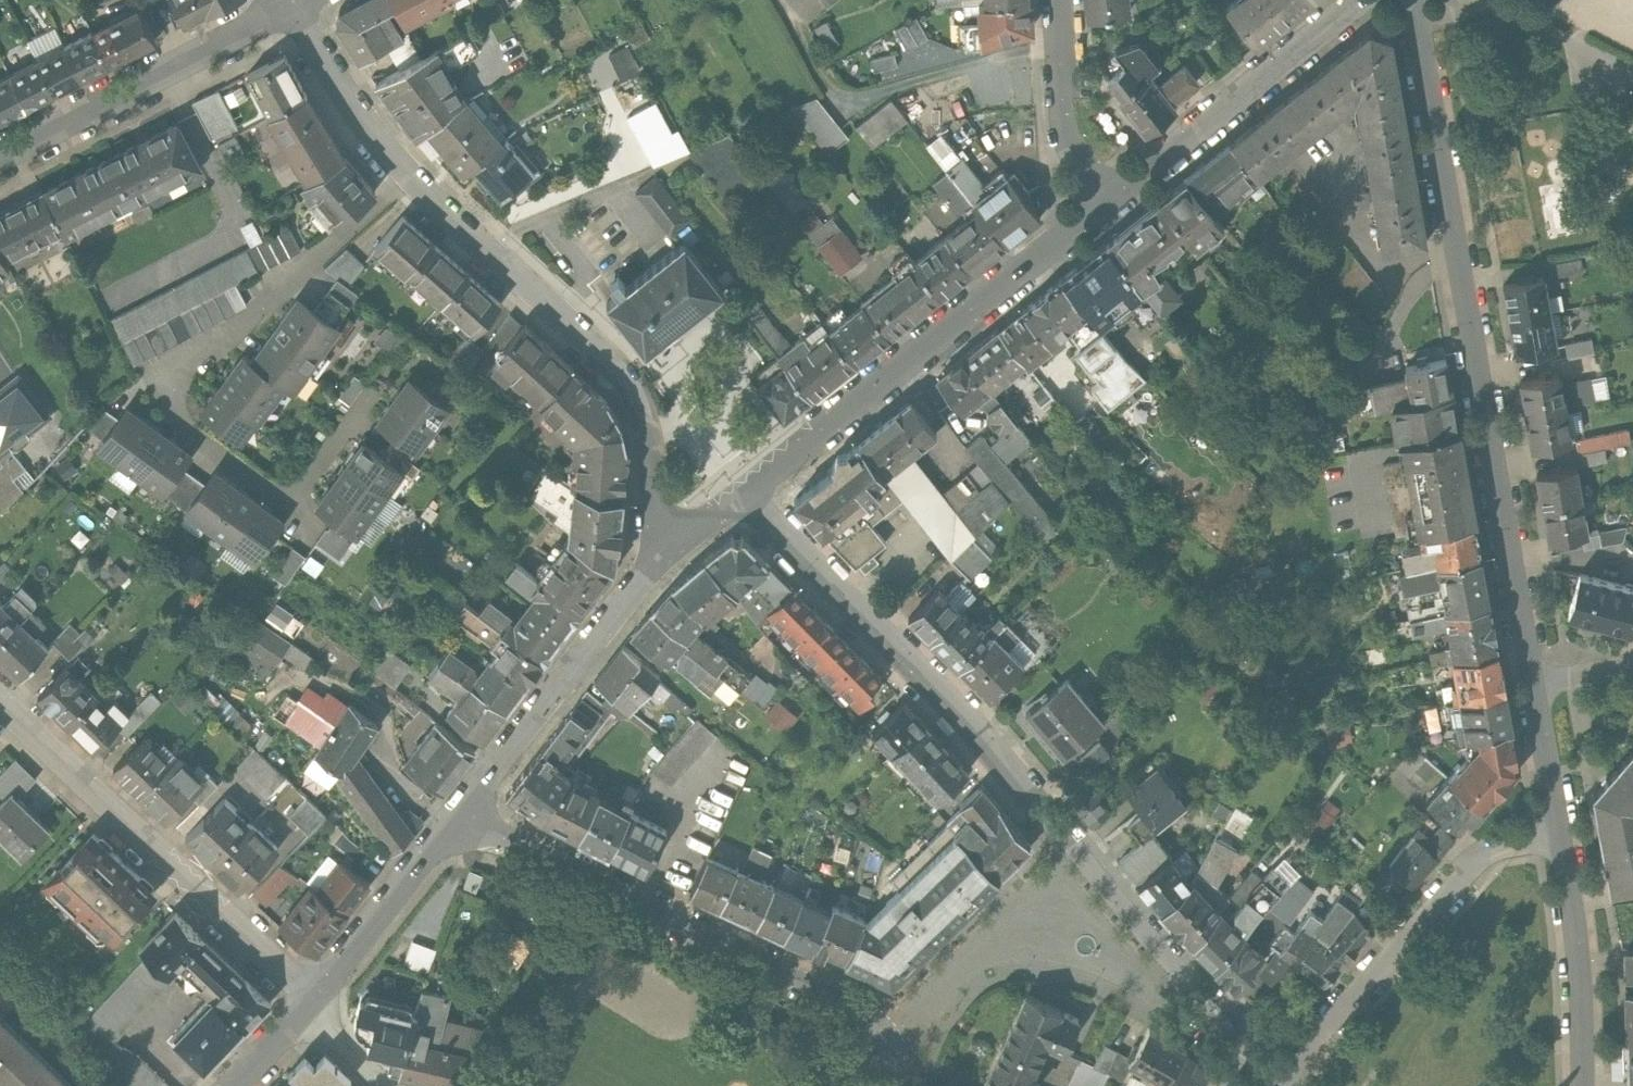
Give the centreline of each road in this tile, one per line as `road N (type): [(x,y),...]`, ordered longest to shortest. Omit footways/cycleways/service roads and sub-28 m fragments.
road 1 (residential): [(748,490),(1280,1075)]
road 2 (residential): [(1532,688),(1417,0)]
road 3 (residential): [(891,1085),(889,1038),(862,1013),(463,817)]
road 4 (residential): [(409,183),(177,380),(170,401),(179,423),(316,525)]
road 5 (residential): [(409,183),(623,379),(644,422),(657,519),(675,547)]
road 6 (residential): [(1111,200),(748,490)]
road 7 (residential): [(313,1005),(0,704)]
road 8 (residential): [(1560,839),(1500,846),(1475,860),(1280,1075)]
road 9 (residential): [(675,547),(463,817)]
road 10 (residential): [(292,6),(0,155)]
road 11 (residential): [(1365,0),(1111,200)]
road 12 (residential): [(1581,1085),(1575,944),(1560,839)]
road 13 (residential): [(463,817),(313,1005)]
road 14 (residential): [(1111,200),(1067,138),(1057,0)]
road 15 (residential): [(292,6),(355,112),(409,183)]
road 16 (residential): [(1560,839),(1532,688)]

